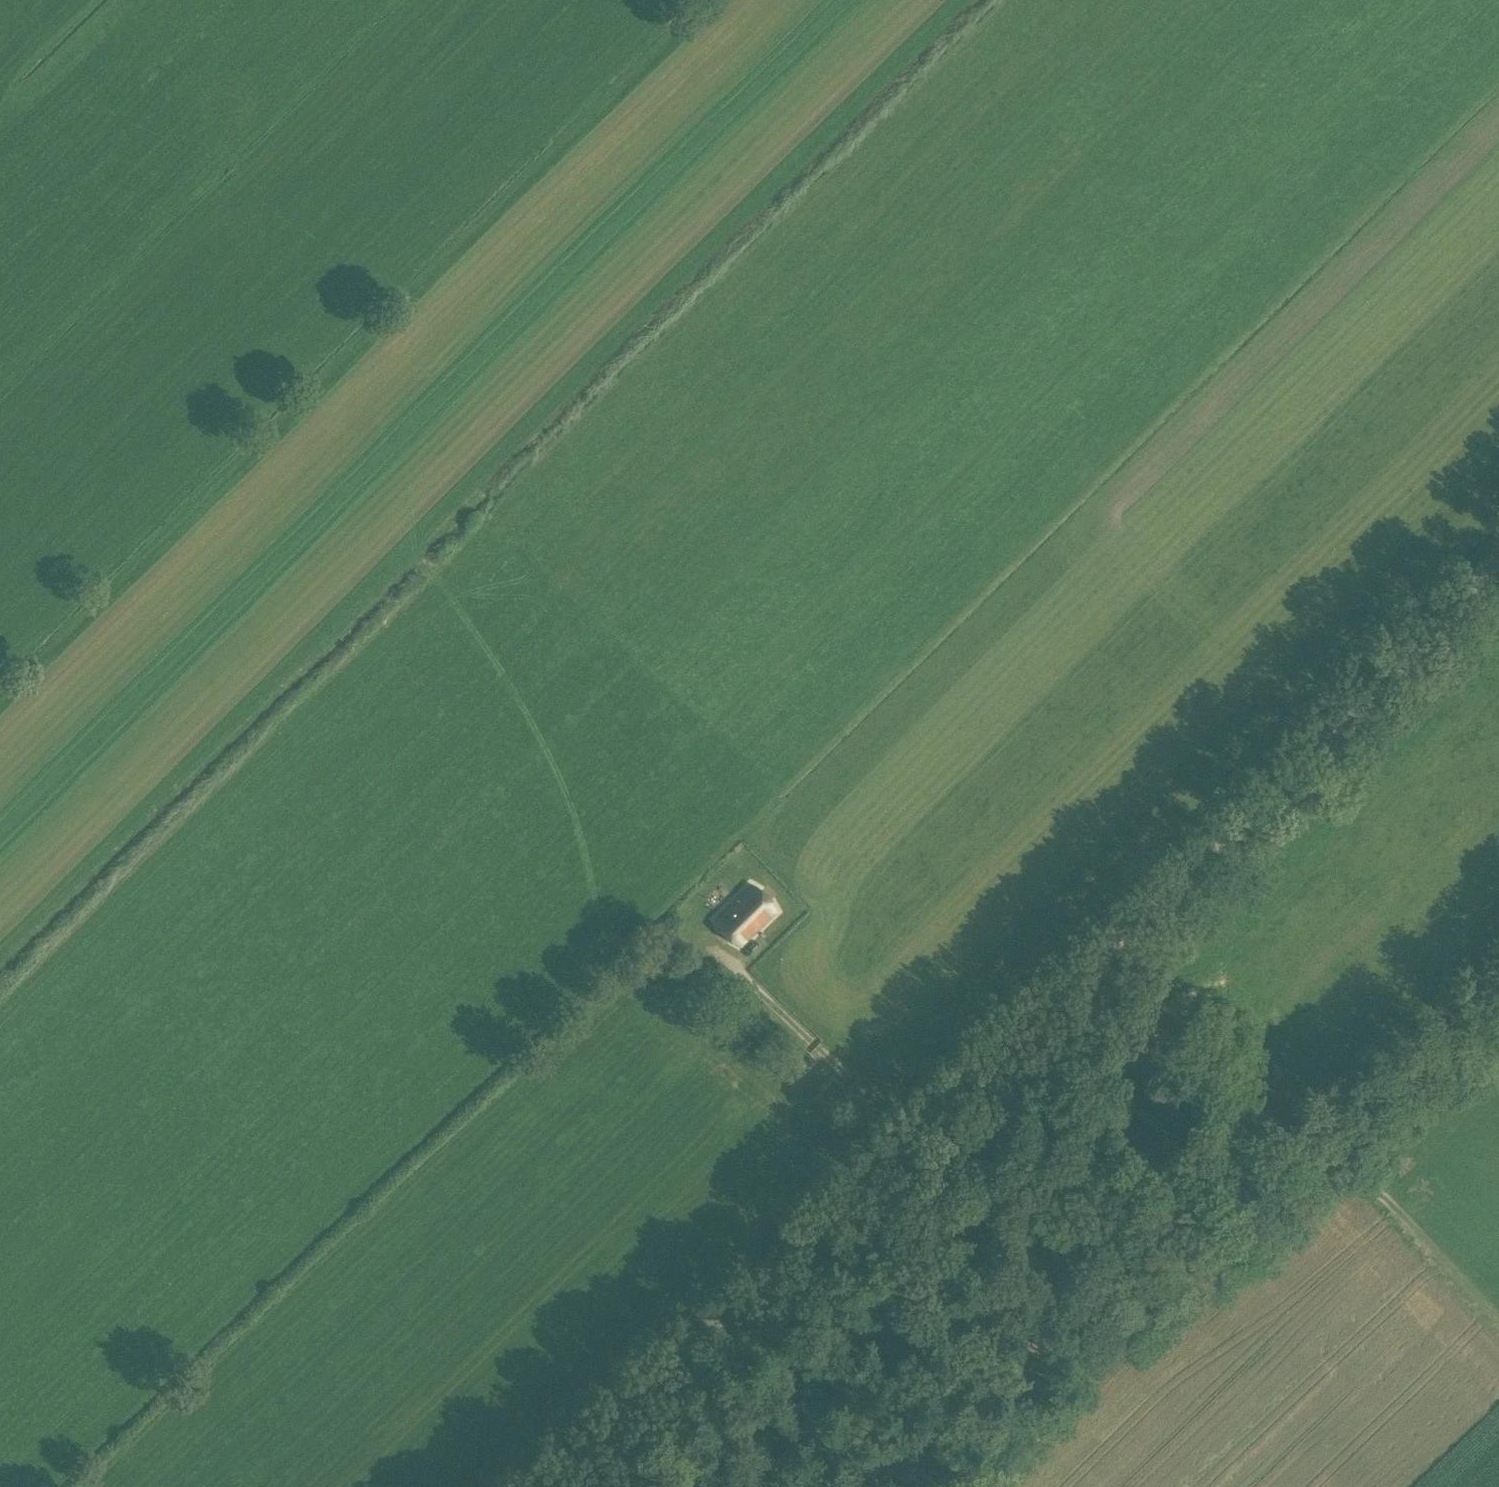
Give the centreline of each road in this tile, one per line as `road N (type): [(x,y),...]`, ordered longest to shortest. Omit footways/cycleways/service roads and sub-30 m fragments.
road 1 (unclassified): [(544,1486),(1498,563)]
road 2 (track): [(1498,1000),(1325,1158),(1091,961)]
road 3 (track): [(562,1006),(617,962),(691,936),(908,1131)]

